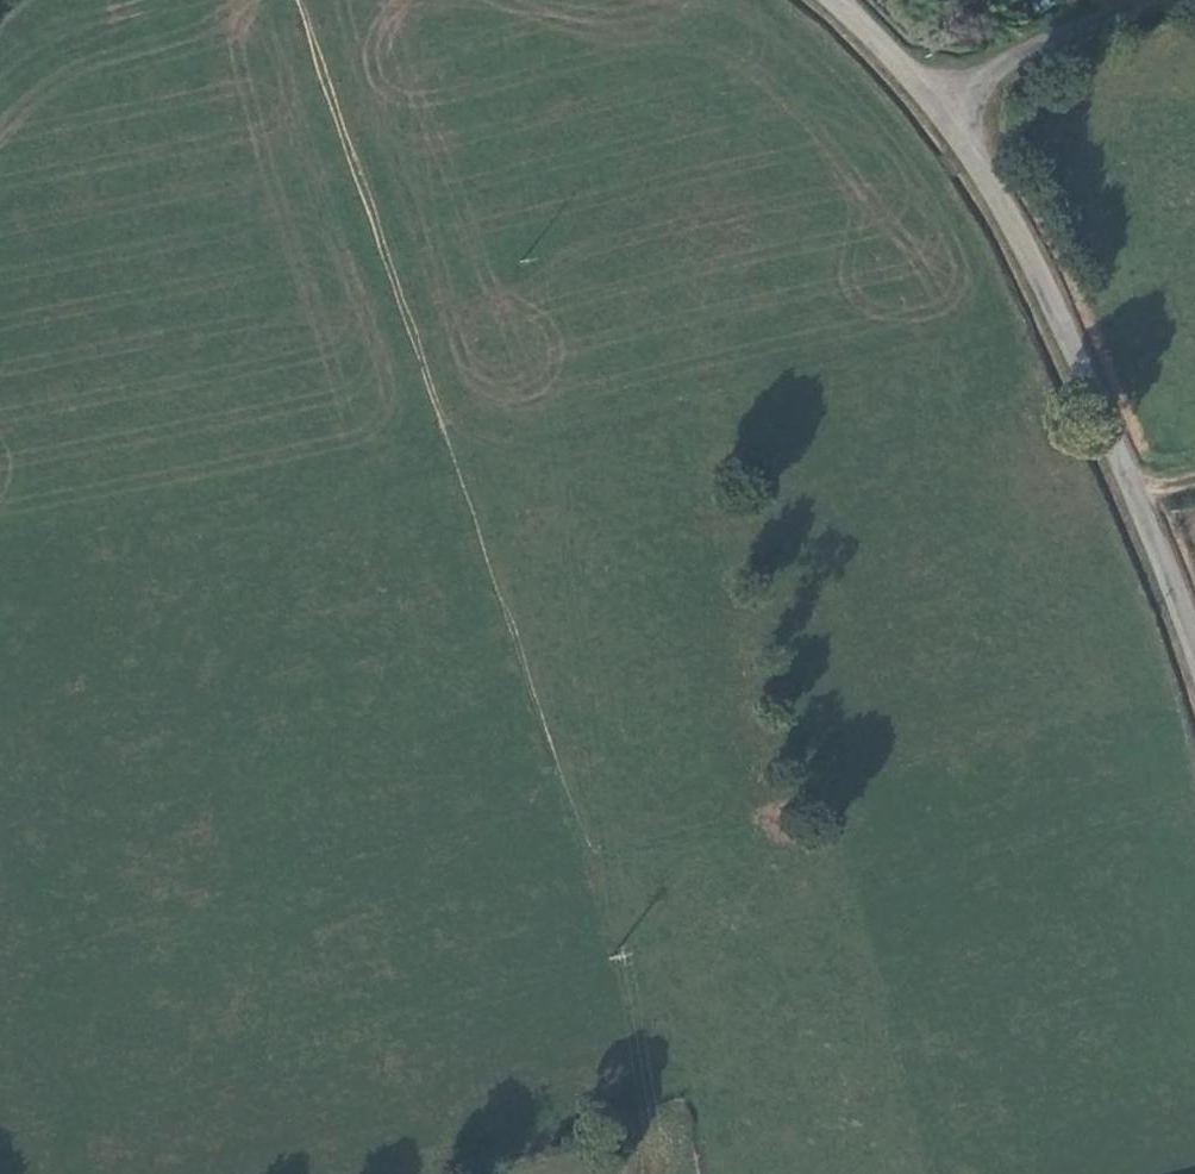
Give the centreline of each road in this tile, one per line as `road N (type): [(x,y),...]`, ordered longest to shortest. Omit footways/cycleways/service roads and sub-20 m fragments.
road 1 (unclassified): [(1194,654),(1107,409),(937,99)]
road 2 (unclassified): [(937,99),(1141,0)]
road 3 (unclassified): [(937,99),(840,0)]

